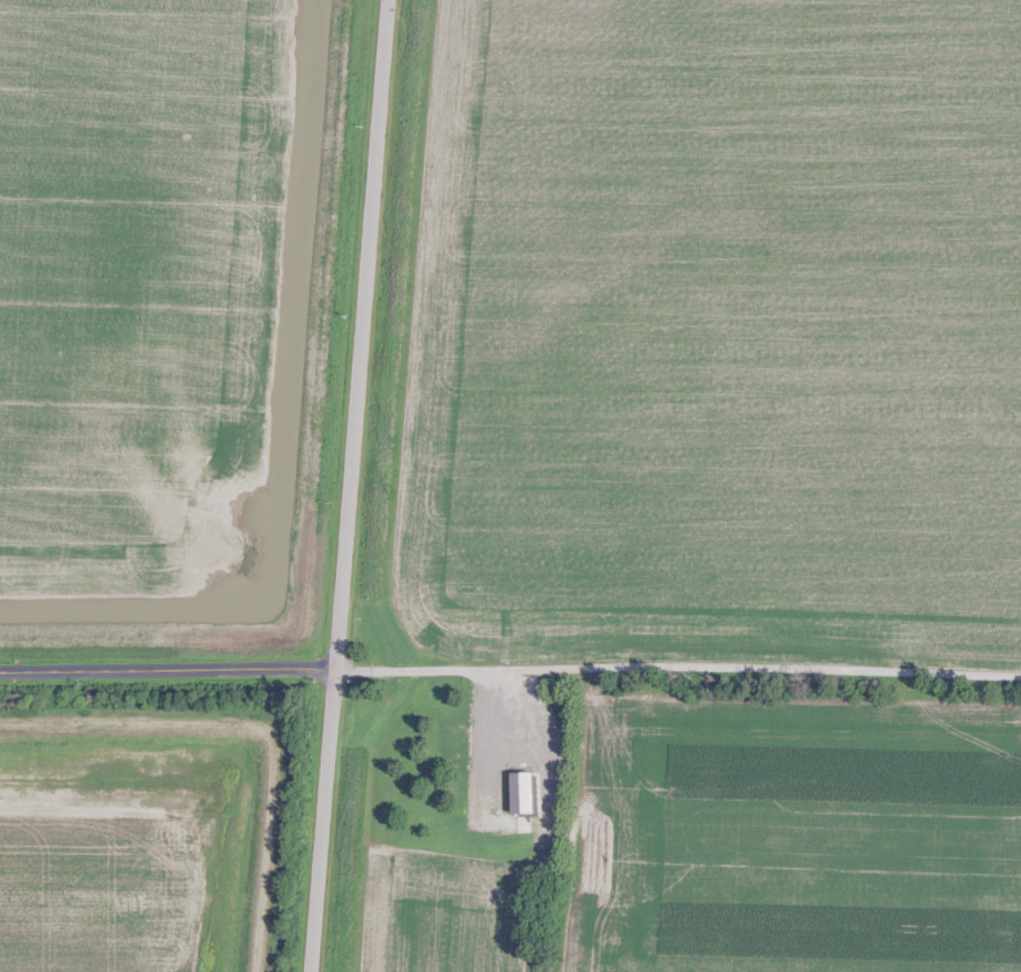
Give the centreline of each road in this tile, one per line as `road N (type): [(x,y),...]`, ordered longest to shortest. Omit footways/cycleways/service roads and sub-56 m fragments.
road 1 (secondary): [(387,0),(335,668)]
road 2 (tertiary): [(0,671),(335,668)]
road 3 (secondary): [(335,668),(310,971)]

